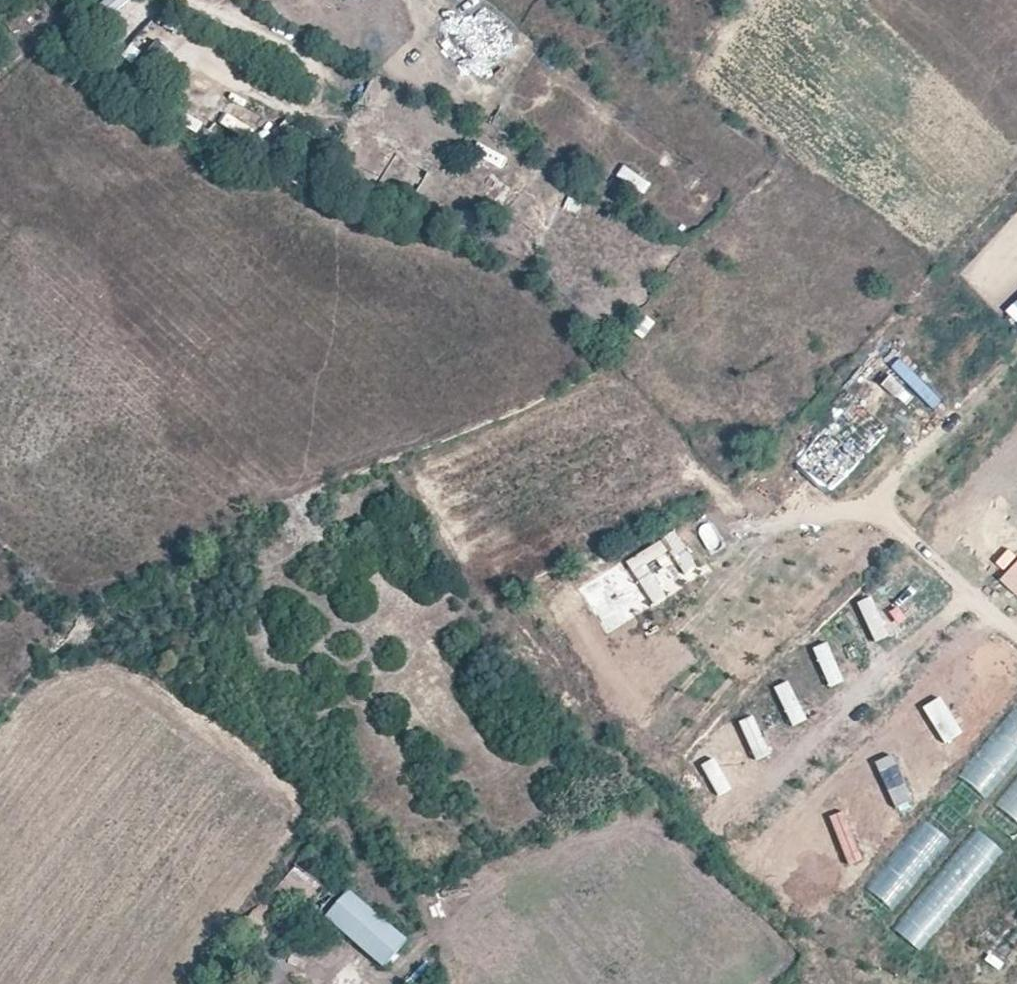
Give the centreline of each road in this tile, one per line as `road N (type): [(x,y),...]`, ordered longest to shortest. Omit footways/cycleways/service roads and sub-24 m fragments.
road 1 (track): [(1016,631),(876,507)]

